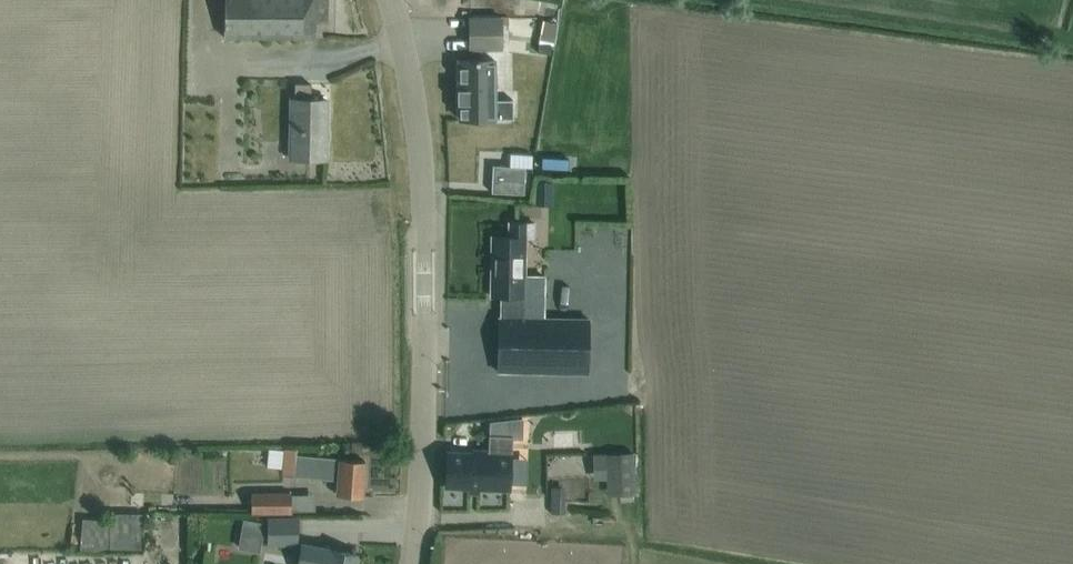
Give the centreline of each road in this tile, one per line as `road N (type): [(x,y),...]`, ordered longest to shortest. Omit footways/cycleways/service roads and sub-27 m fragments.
road 1 (unclassified): [(409,563),(423,441),(423,218),(414,102),(389,0)]

